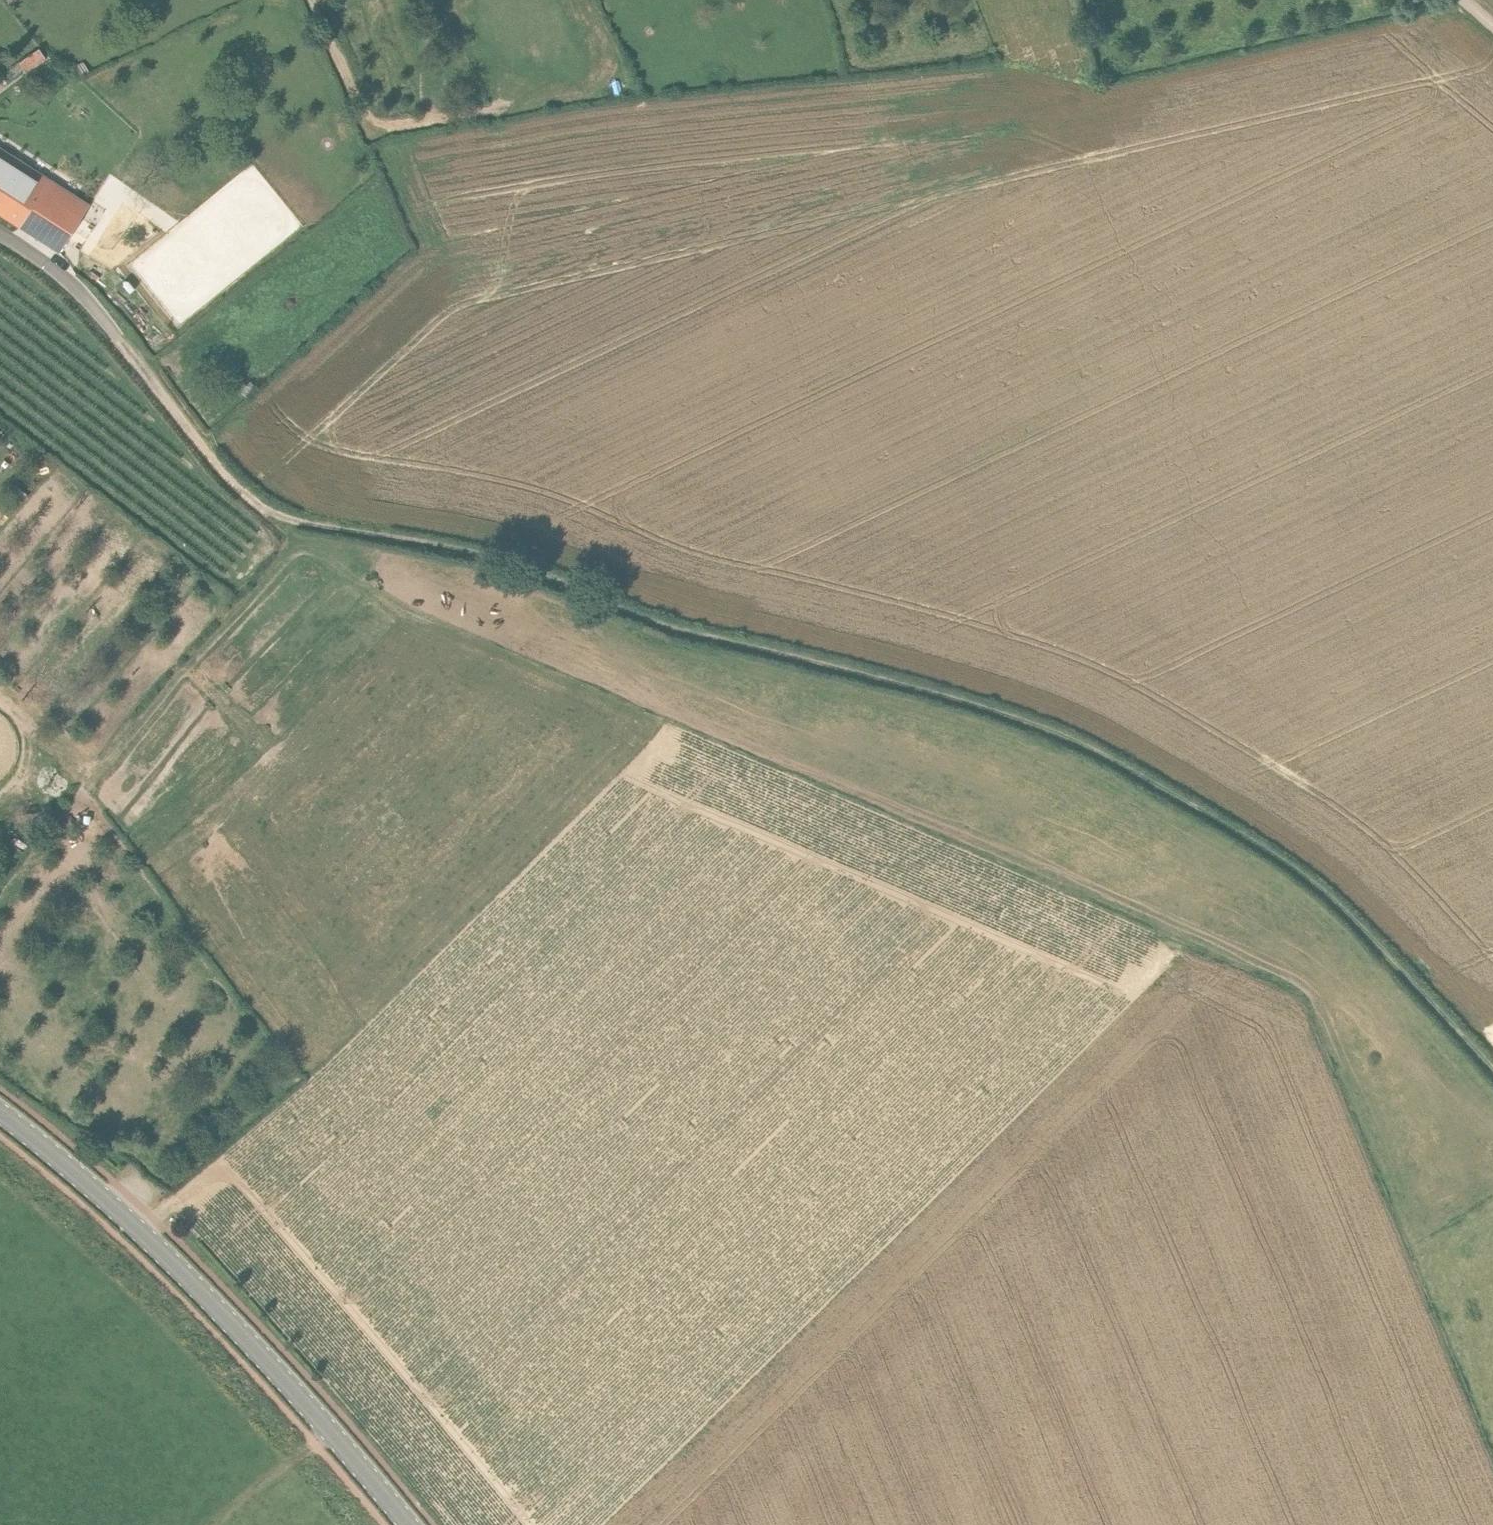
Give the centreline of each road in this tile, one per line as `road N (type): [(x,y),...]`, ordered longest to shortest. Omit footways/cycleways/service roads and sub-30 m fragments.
road 1 (track): [(1492,1070),(1322,891),(1215,819),(1082,745),(927,692),(655,623),(490,557),(309,524),(265,507),(223,470),(76,289),(0,236)]
road 2 (secondary): [(408,1524),(180,1270),(0,1111)]

